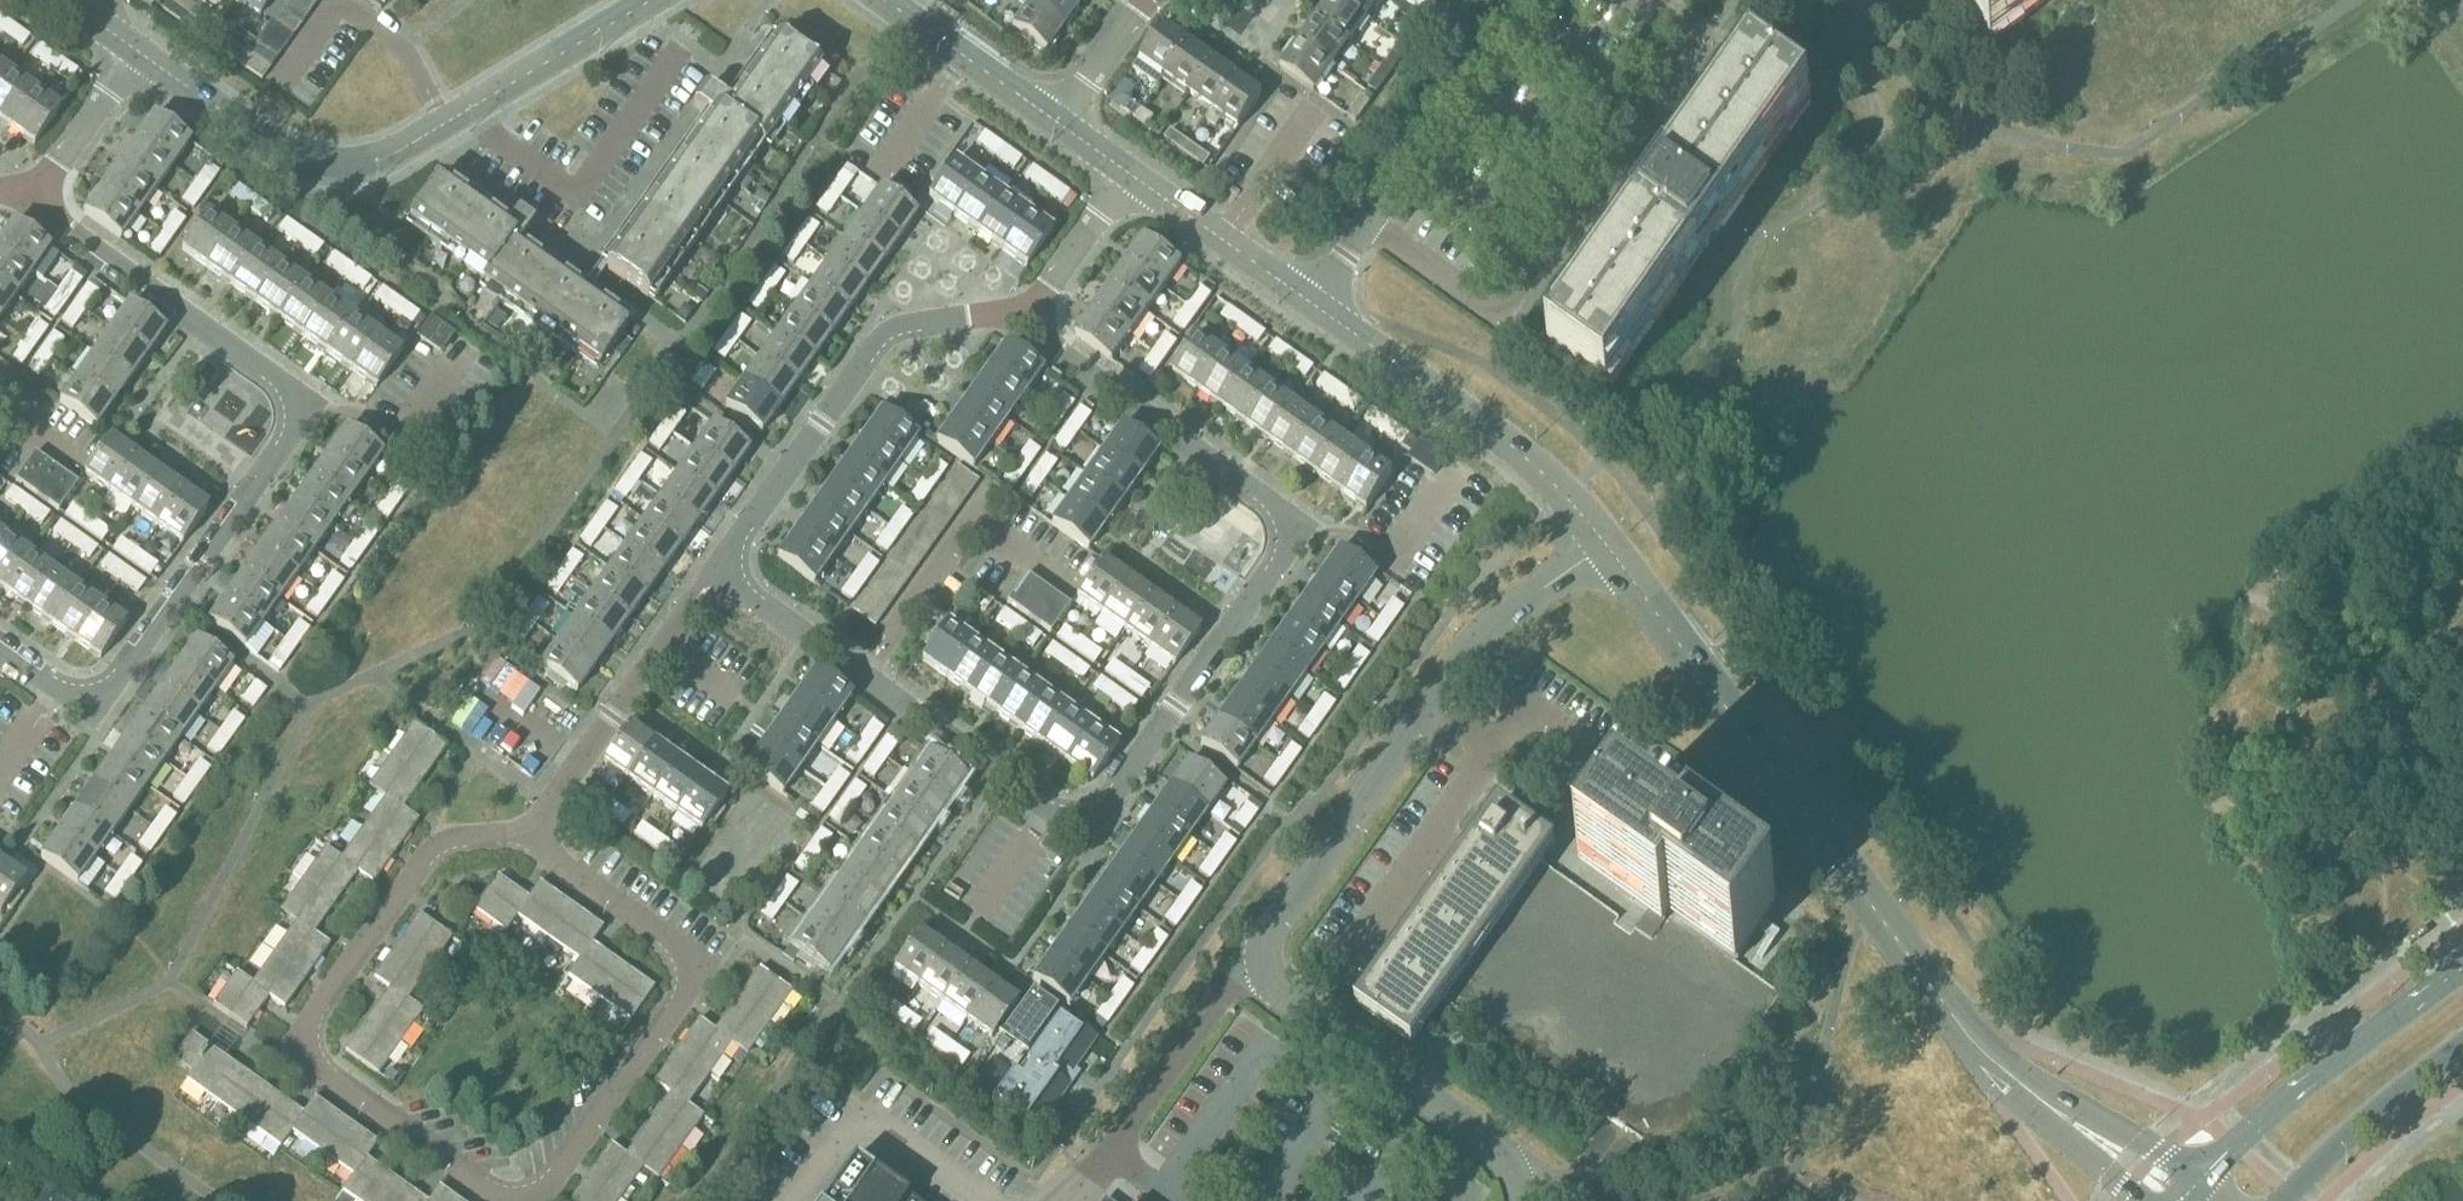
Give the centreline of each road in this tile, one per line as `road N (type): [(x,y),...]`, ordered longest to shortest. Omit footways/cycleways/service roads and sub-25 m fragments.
road 1 (residential): [(718,572),(1061,818),(1092,816),(1285,560),(1295,529),(1291,516),(1024,321)]
road 2 (unclassified): [(1522,1200),(1519,1173),(1502,1150),(1248,961),(1407,729),(1512,606),(1605,544)]
road 3 (residential): [(528,838),(460,838),(423,861),(315,1011),(309,1046),(326,1073),(488,1187),(525,1196),(553,1178),(679,1004),(686,971),(671,940)]
road 4 (tertiary): [(2186,1200),(1979,1053),(1605,544)]
road 5 (residential): [(0,646),(80,698),(115,685),(295,420),(286,390),(103,256)]
road 6 (tertiary): [(649,0),(387,157),(357,165),(292,156),(134,45)]
road 7 (residential): [(1024,321),(975,315),(882,335),(718,572)]
road 8 (tertiary): [(1605,544),(1541,469),(1312,303)]
road 9 (residential): [(1312,303),(1528,0)]
road 10 (tertiary): [(2462,968),(2284,1099),(2211,1170),(2190,1200)]
road 11 (residential): [(528,838),(718,572)]
road 12 (tertiary): [(2283,1200),(2347,1133),(2462,1047)]
road 13 (tertiary): [(1312,303),(1129,174)]
road 14 (tertiary): [(1057,120),(887,0)]
road 15 (residential): [(30,203),(134,45)]
road 16 (residential): [(1024,321),(1129,174)]
road 17 (residential): [(671,940),(528,838)]
road 18 (residential): [(1057,120),(1144,0)]

